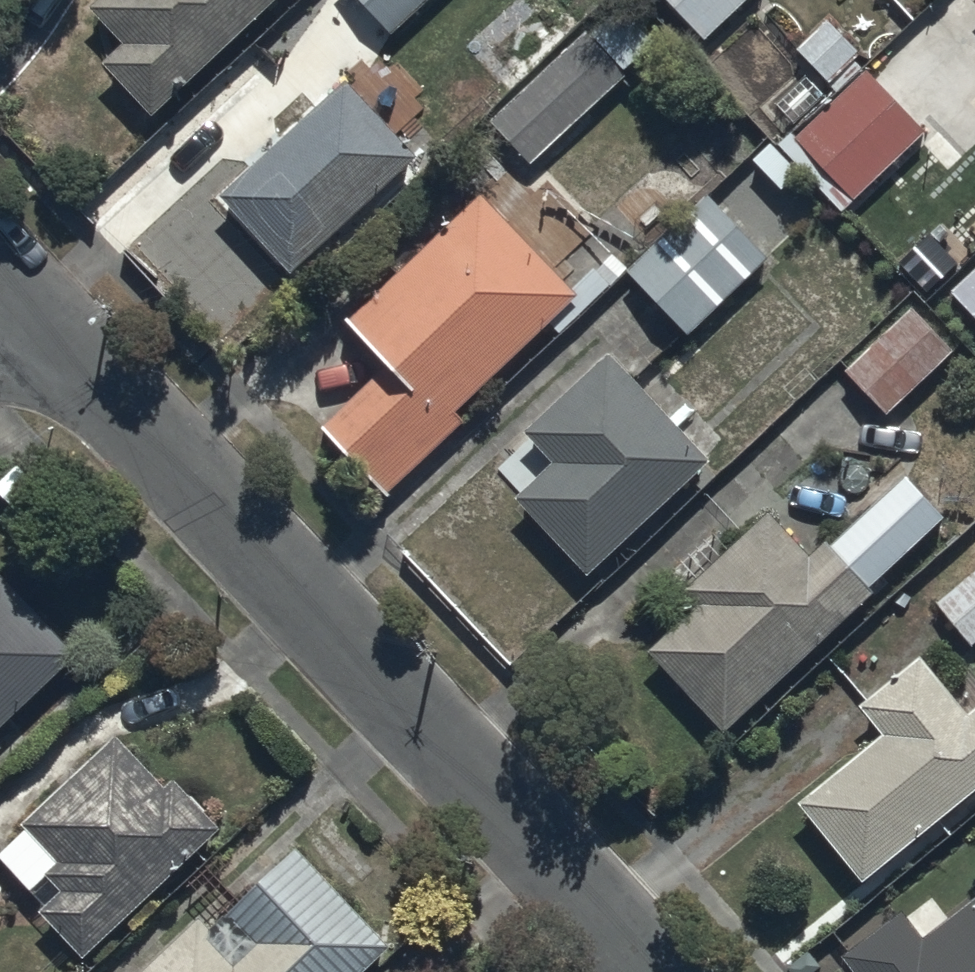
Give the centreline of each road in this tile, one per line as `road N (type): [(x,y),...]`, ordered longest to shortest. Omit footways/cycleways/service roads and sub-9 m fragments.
road 1 (residential): [(635,971),(446,744),(4,274)]

